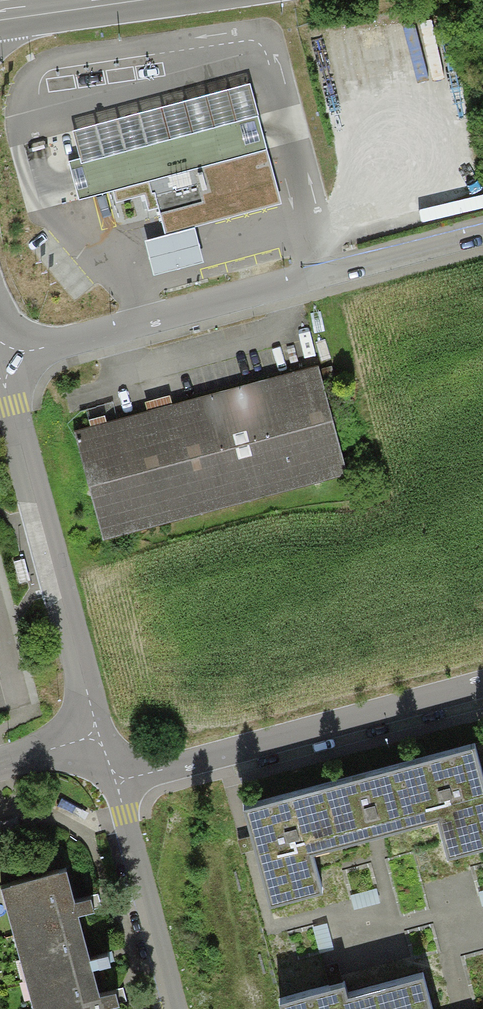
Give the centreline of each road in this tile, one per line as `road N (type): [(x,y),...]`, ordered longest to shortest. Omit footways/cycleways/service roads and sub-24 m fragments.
road 1 (residential): [(0,358),(482,231)]
road 2 (residential): [(0,371),(102,735)]
road 3 (residential): [(117,785),(482,688)]
road 4 (residential): [(117,785),(173,1008)]

